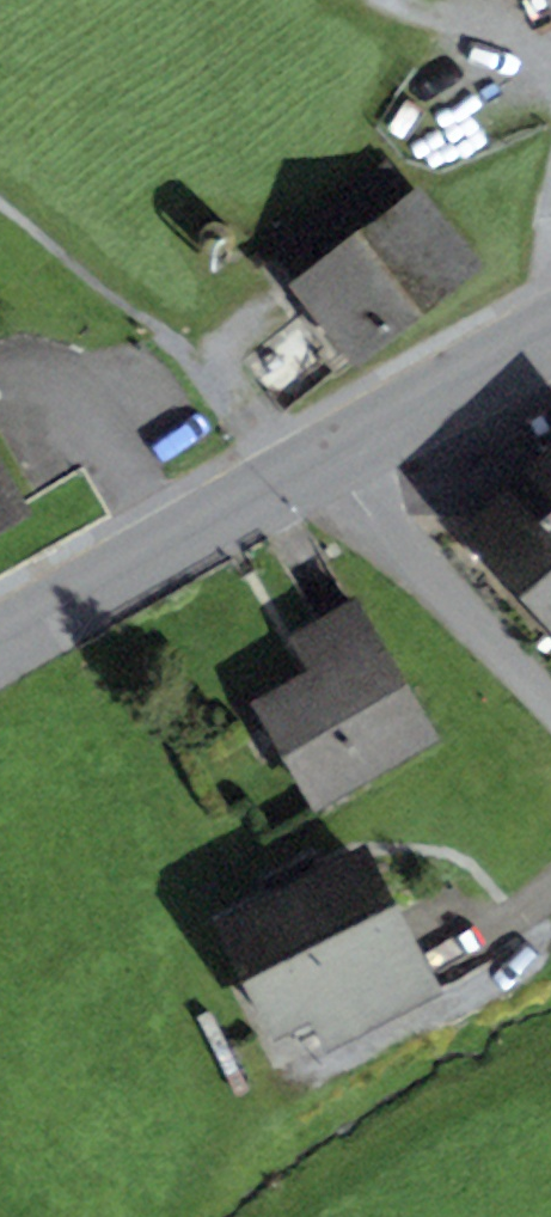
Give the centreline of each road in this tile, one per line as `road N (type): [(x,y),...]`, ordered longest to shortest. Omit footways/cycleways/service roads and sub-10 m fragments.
road 1 (residential): [(300,468),(550,720)]
road 2 (secondary): [(300,468),(0,638)]
road 3 (secondary): [(550,329),(300,468)]

